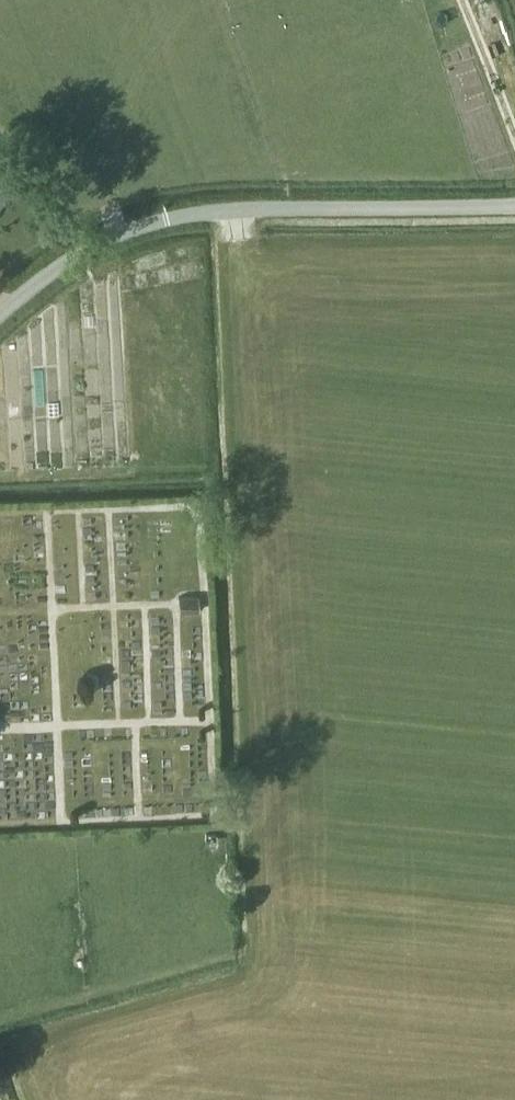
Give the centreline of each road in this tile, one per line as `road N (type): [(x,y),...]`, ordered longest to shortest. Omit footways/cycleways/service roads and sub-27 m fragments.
road 1 (unclassified): [(0,311),(86,249),(166,218),(514,202)]

